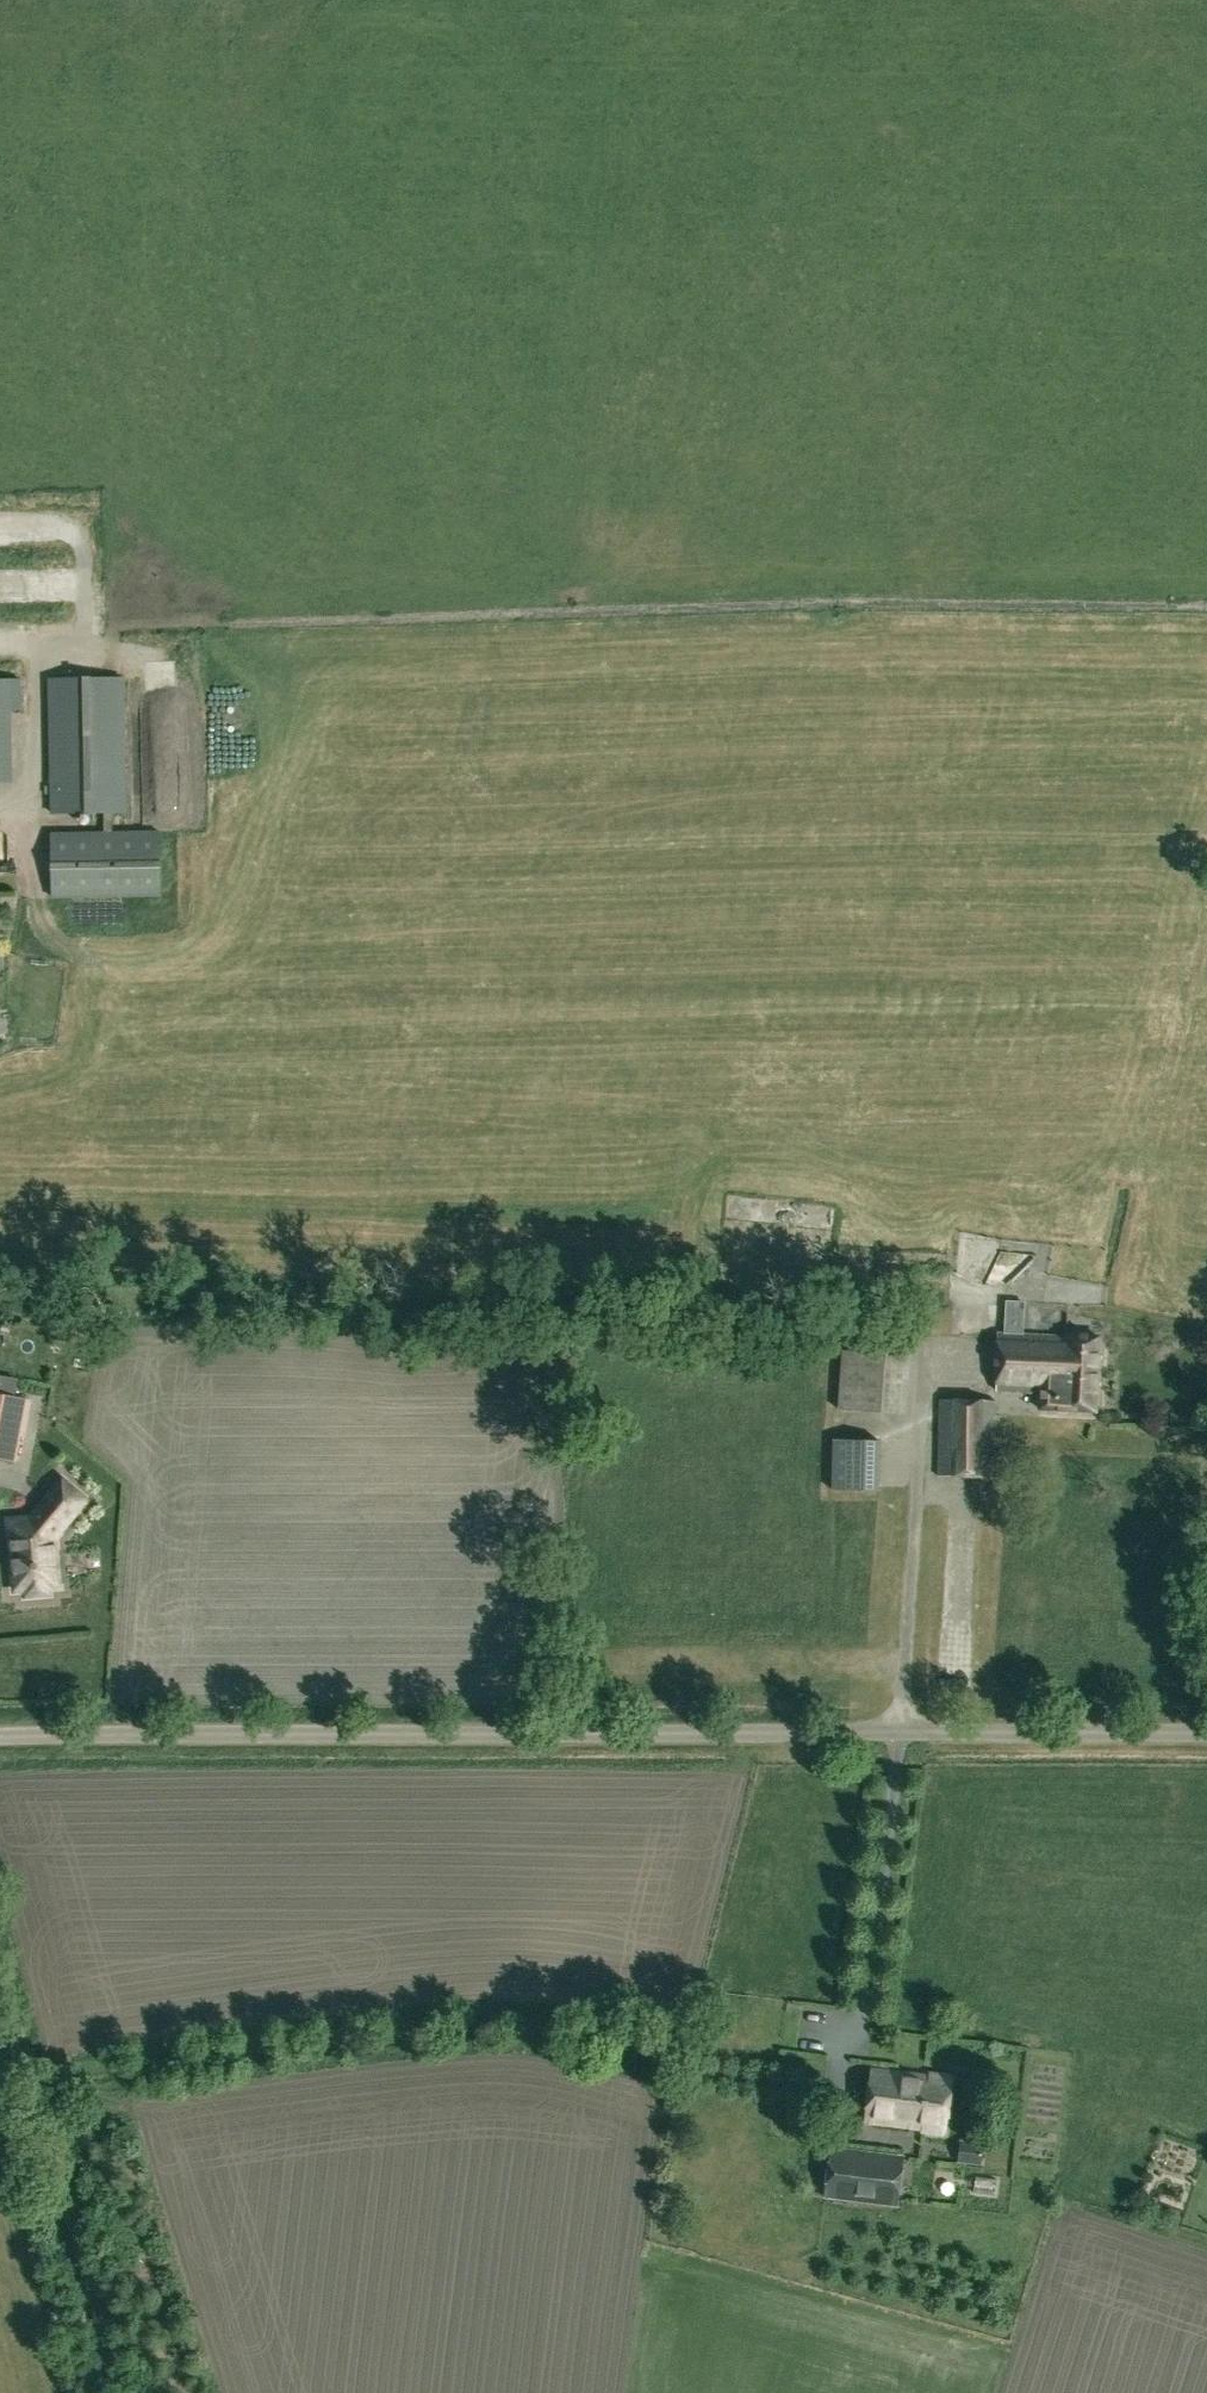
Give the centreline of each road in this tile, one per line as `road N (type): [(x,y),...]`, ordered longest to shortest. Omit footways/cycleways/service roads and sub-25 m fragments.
road 1 (unclassified): [(1206,1737),(0,1733)]
road 2 (track): [(0,1987),(121,2392)]

